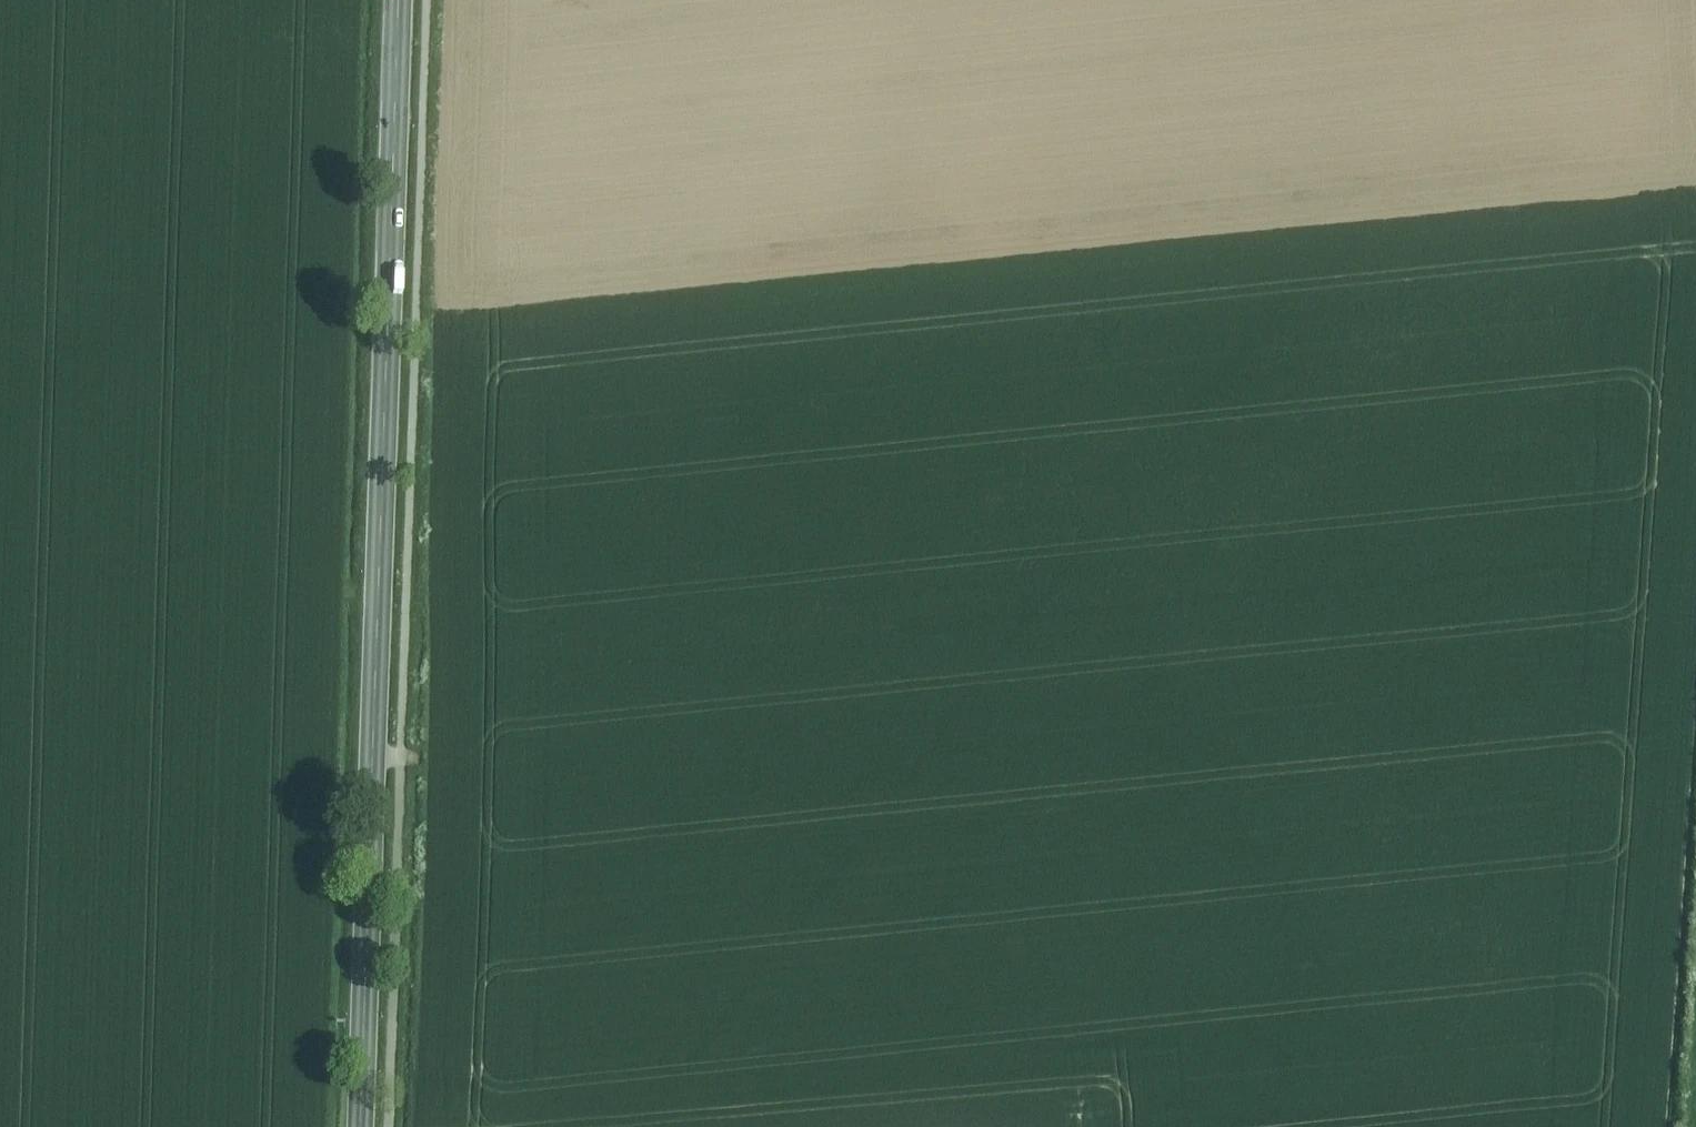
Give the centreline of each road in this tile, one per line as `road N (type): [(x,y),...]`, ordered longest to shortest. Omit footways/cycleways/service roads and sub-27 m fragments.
road 1 (secondary): [(359,1126),(396,0)]

